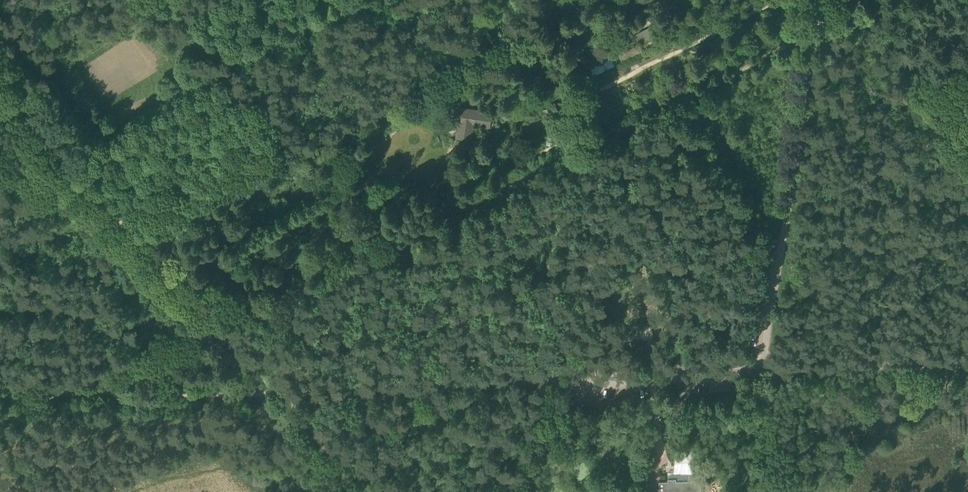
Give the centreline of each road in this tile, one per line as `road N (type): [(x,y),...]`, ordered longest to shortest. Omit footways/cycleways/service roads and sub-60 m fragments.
road 1 (track): [(821,25),(710,92),(221,332)]
road 2 (residential): [(763,373),(821,25)]
road 3 (track): [(0,66),(49,147),(221,332)]
road 4 (track): [(0,392),(283,398)]
road 5 (track): [(283,398),(565,382)]
road 6 (residential): [(967,365),(763,373)]
road 7 (residential): [(763,373),(565,382)]
road 8 (track): [(221,332),(88,396)]
road 9 (track): [(789,491),(750,374)]
road 10 (track): [(363,491),(283,398)]

